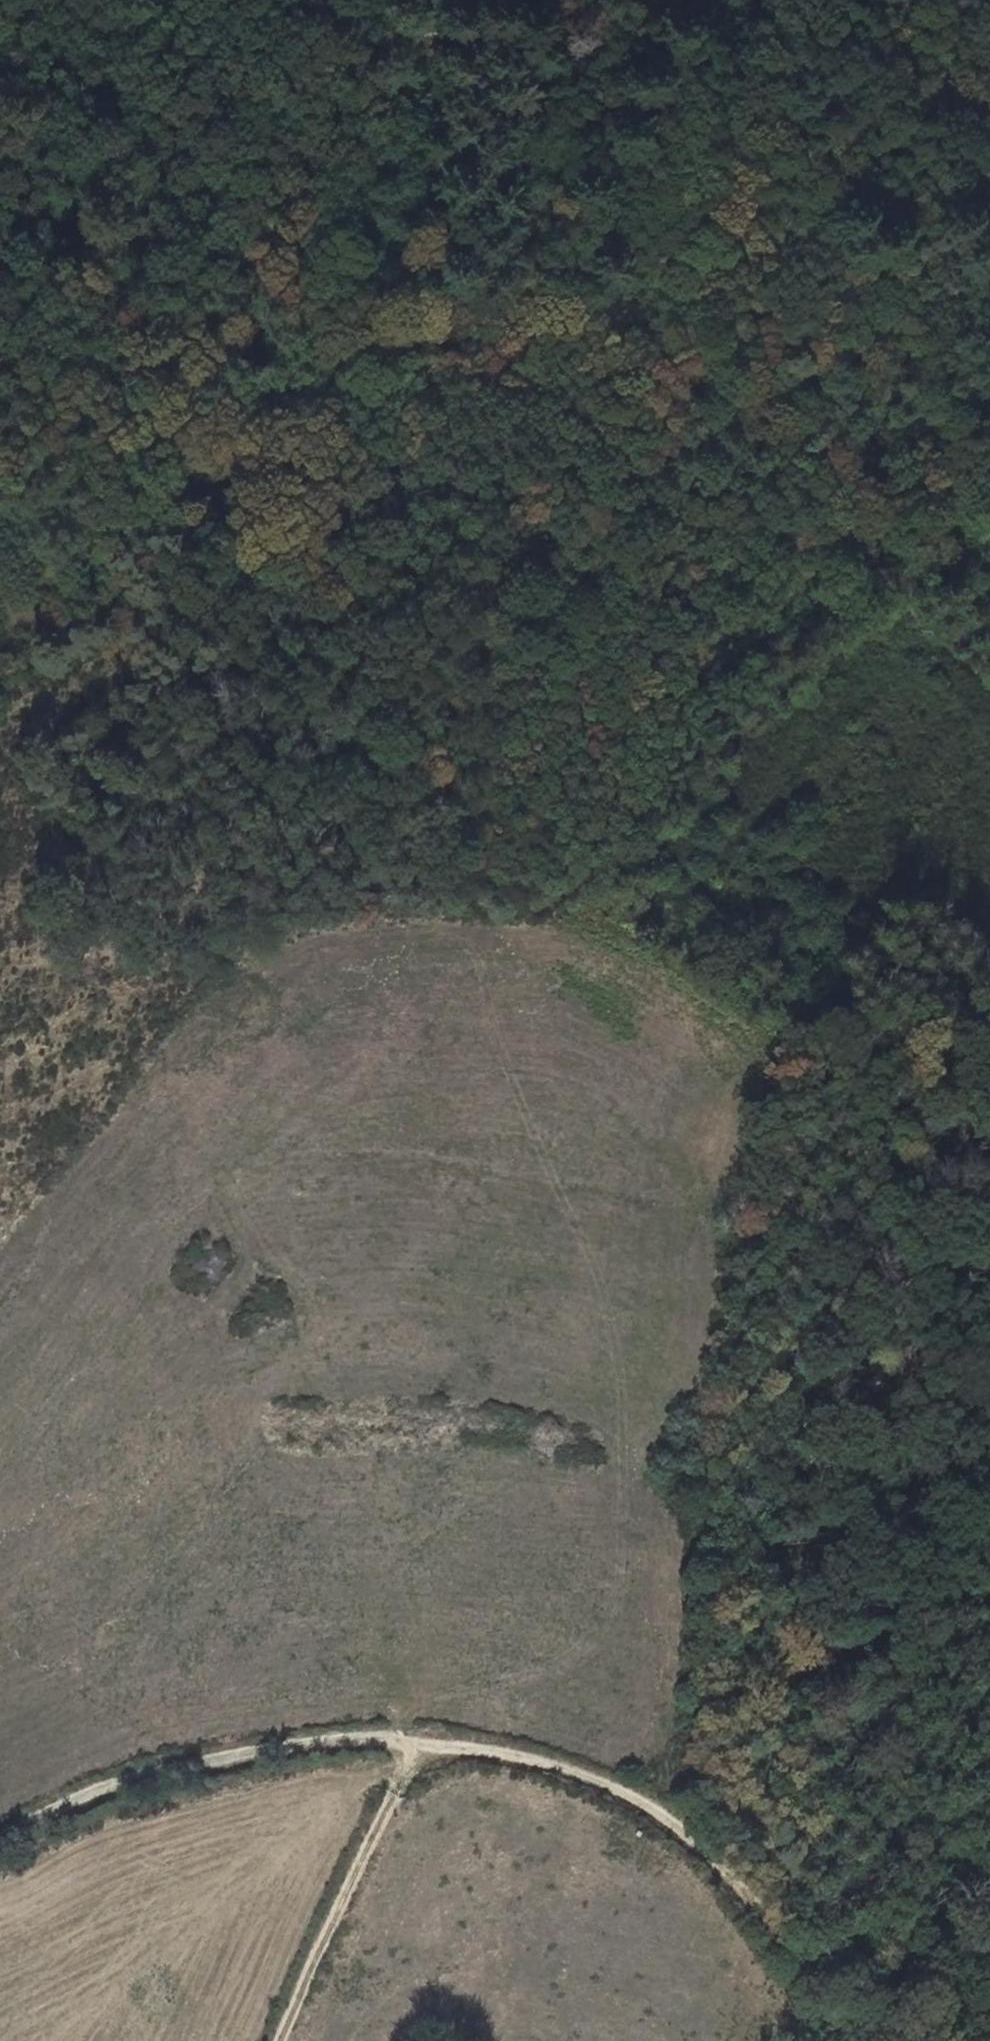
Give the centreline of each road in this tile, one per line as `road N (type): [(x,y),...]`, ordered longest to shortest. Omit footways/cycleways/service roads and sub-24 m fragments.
road 1 (track): [(881,2040),(748,1876),(639,1797),(543,1761),(415,1742),(273,1743),(115,1784),(0,1838)]
road 2 (track): [(415,1742),(284,2040)]

